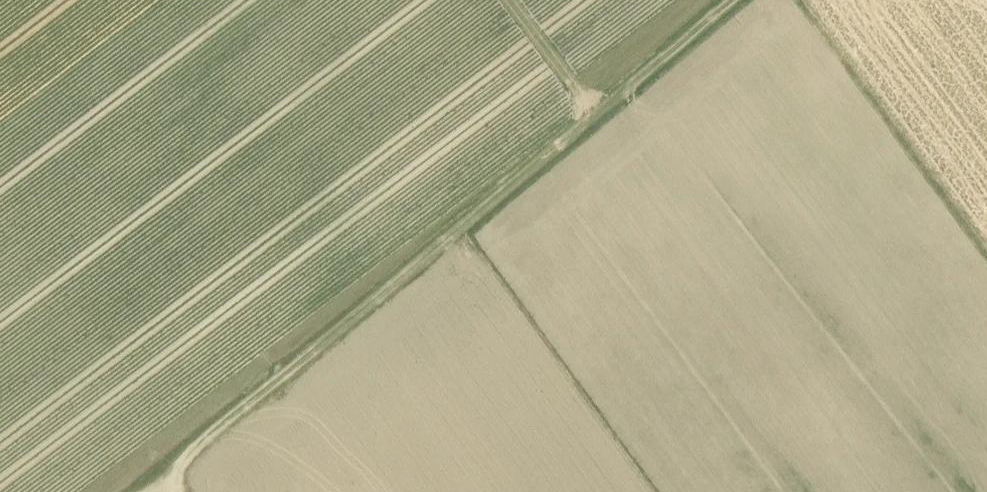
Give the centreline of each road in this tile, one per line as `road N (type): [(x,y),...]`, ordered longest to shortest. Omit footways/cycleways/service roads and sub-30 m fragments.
road 1 (track): [(730,0),(185,458),(169,491)]

